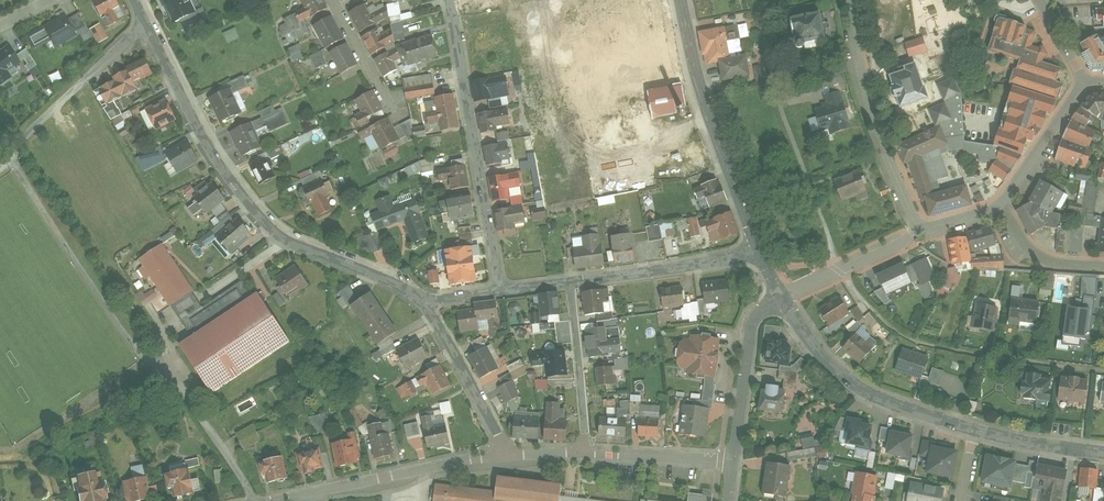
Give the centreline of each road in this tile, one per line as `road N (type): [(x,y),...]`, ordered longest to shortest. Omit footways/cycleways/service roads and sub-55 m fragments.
road 1 (residential): [(424,302),(396,279),(266,222),(212,154),(144,19)]
road 2 (residential): [(502,288),(452,0)]
road 3 (residential): [(679,0),(694,74),(758,248)]
road 4 (residential): [(846,0),(867,110),(920,230)]
road 5 (residential): [(504,455),(270,500)]
road 6 (residential): [(781,298),(819,349),(861,385),(971,422)]
road 7 (residential): [(758,248),(571,279)]
road 8 (residential): [(504,455),(424,302)]
road 9 (residential): [(571,279),(585,450)]
road 10 (residential): [(734,454),(753,324),(781,298)]
road 11 (residential): [(781,298),(920,230)]
road 12 (residential): [(999,207),(1051,140),(1081,78)]
road 13 (residential): [(734,454),(585,450)]
road 14 (residential): [(971,422),(1103,445)]
road 15 (residential): [(999,207),(1034,255),(1103,263)]

